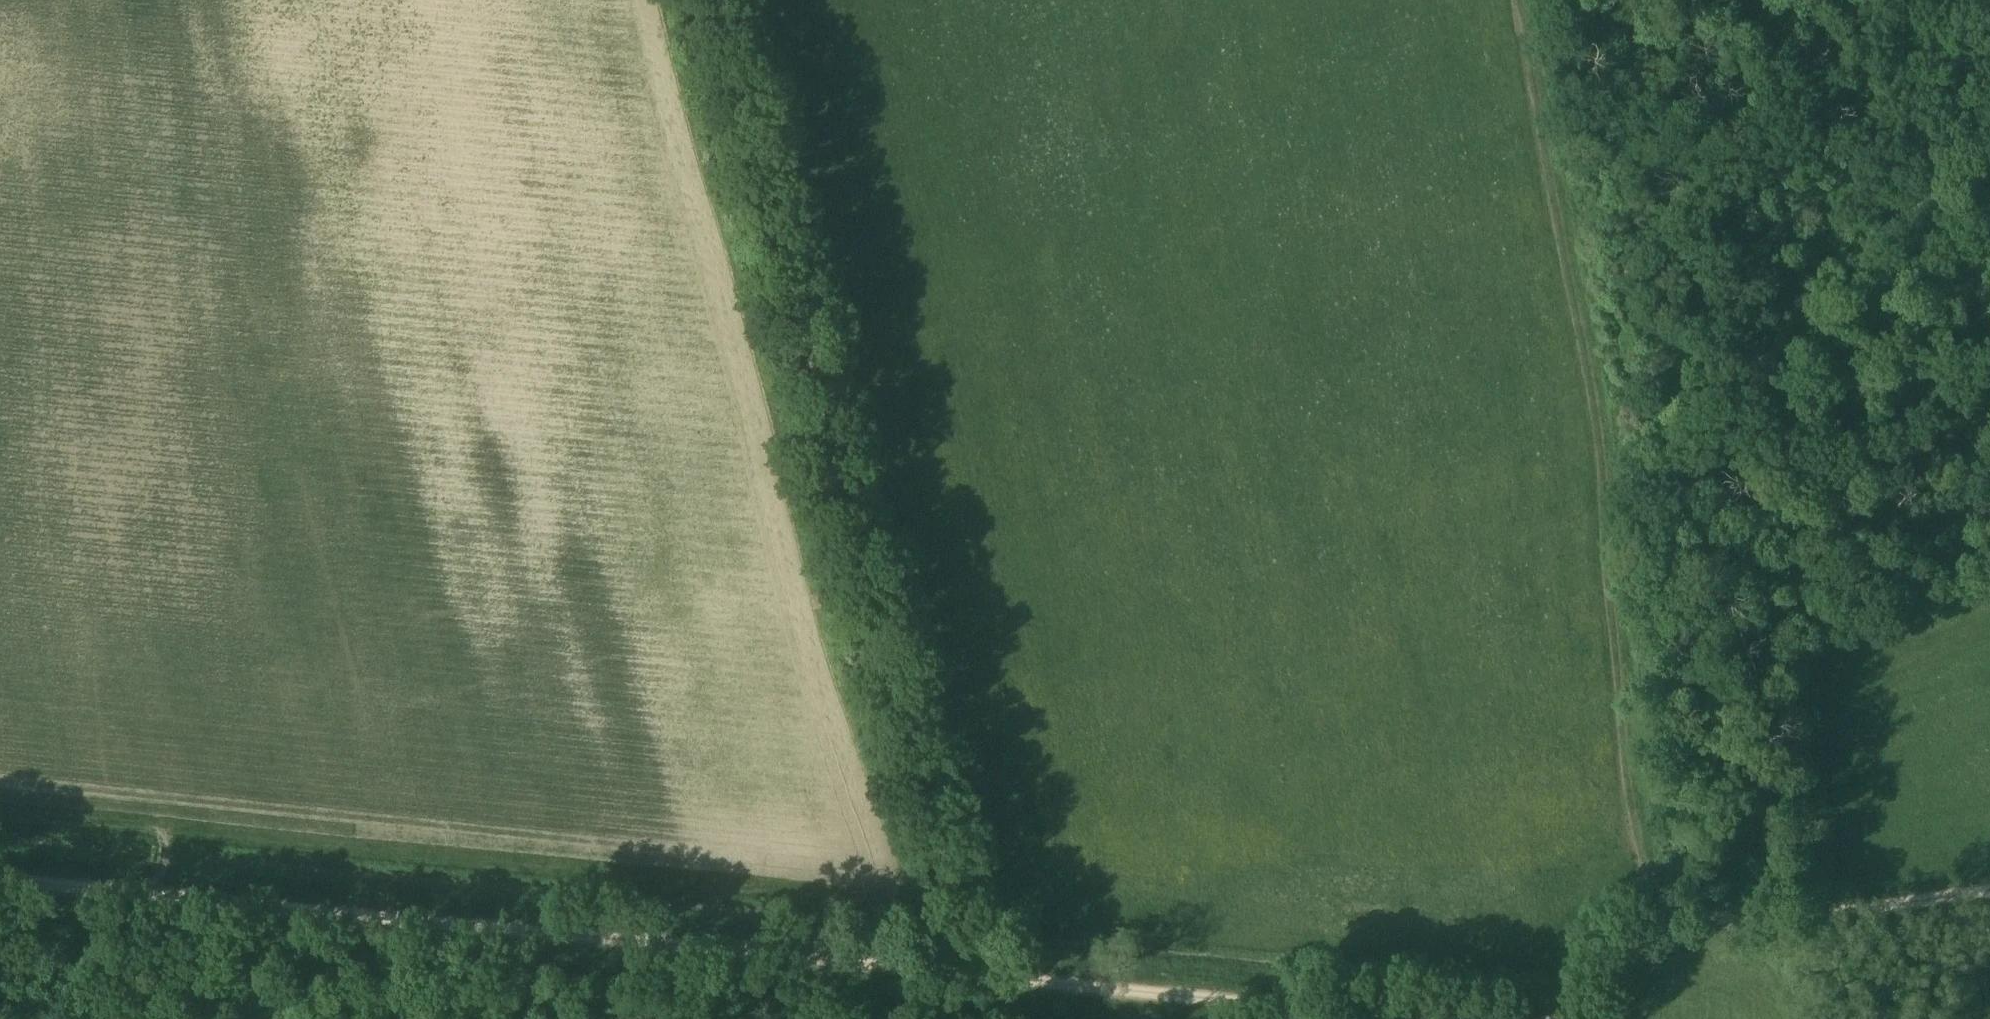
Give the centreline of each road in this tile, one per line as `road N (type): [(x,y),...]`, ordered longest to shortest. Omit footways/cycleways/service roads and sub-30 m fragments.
road 1 (track): [(963,971),(911,735),(719,0)]
road 2 (track): [(963,971),(0,876)]
road 3 (track): [(1506,1018),(963,971)]
road 4 (track): [(1989,895),(1679,919)]
road 5 (track): [(1679,919),(1650,921),(1560,1018)]

